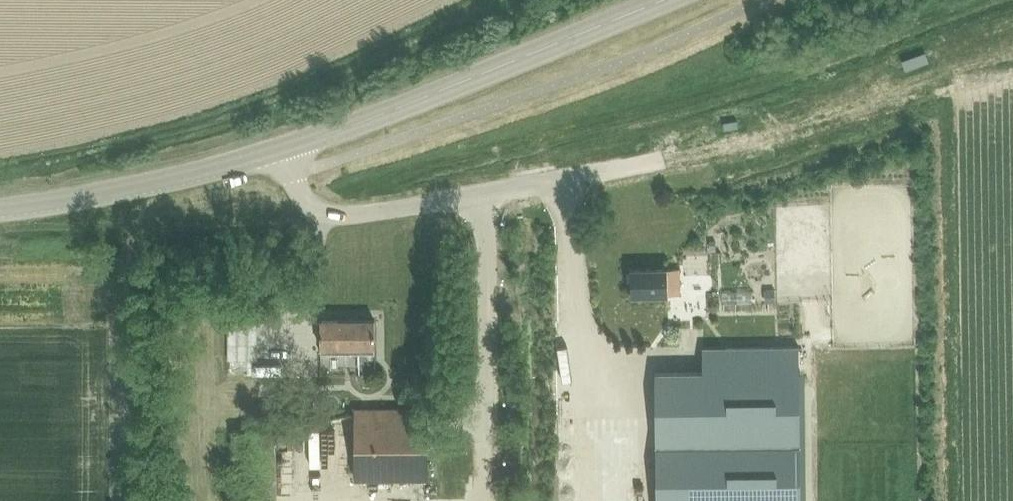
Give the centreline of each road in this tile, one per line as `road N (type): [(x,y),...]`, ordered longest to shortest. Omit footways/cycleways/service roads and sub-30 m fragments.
road 1 (unclassified): [(286,147),(307,204),(342,217),(662,159)]
road 2 (unclassified): [(286,147),(663,0)]
road 3 (unclassified): [(0,210),(170,180),(286,147)]

